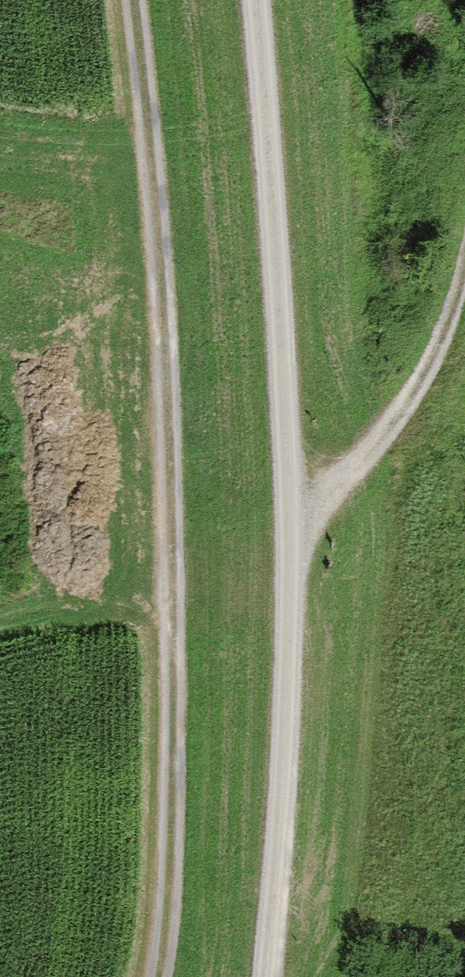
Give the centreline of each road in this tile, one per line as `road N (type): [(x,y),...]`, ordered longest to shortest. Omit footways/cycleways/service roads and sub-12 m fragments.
road 1 (track): [(159,976),(174,812),(176,435),(134,0)]
road 2 (track): [(271,0),(290,531),(265,976)]
road 3 (track): [(290,531),(405,405),(452,314),(464,264)]

